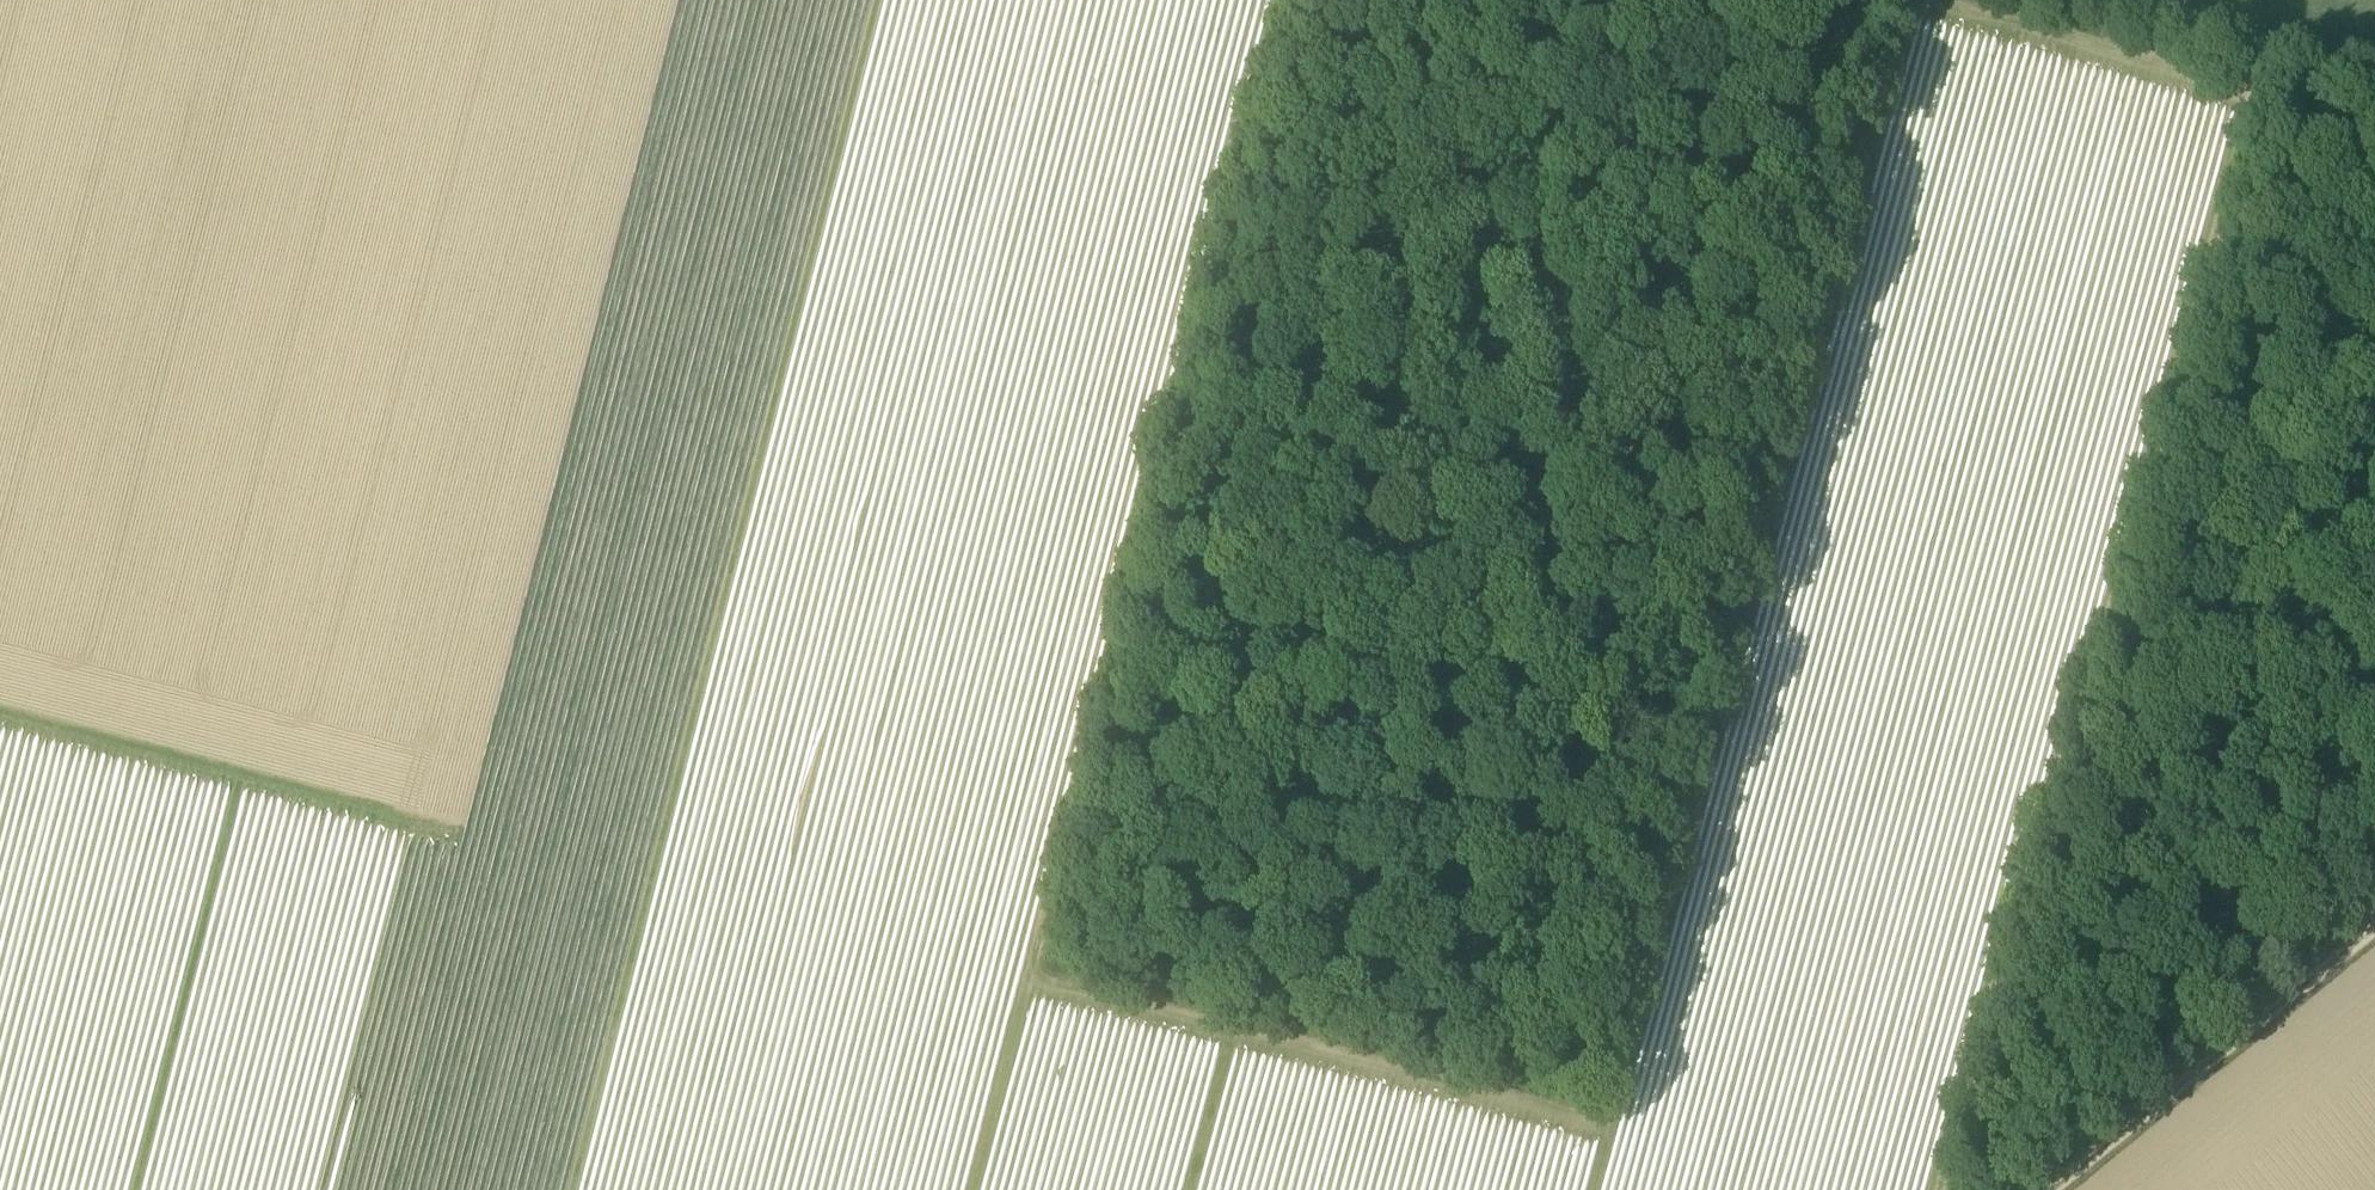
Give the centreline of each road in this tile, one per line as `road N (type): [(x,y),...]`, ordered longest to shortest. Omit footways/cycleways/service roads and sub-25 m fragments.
road 1 (track): [(2374,913),(2038,1189)]
road 2 (track): [(2374,84),(2056,0)]

